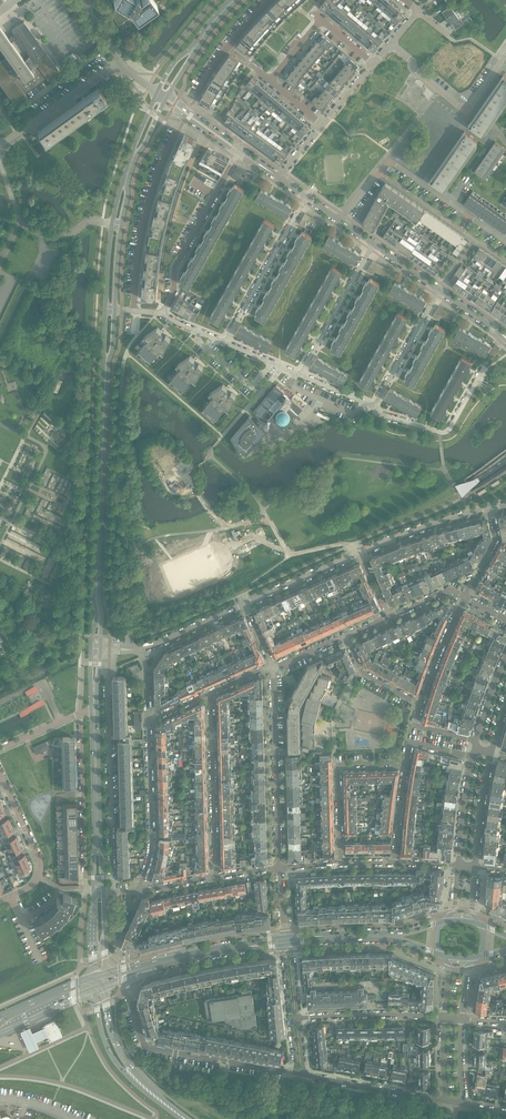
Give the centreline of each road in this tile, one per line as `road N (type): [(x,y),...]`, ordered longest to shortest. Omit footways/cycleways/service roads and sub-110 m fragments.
road 1 (secondary): [(106,310),(91,649)]
road 2 (secondary): [(101,649),(115,310)]
road 3 (residential): [(113,891),(108,676),(100,669)]
road 4 (secondary): [(156,94),(115,208),(106,310)]
road 5 (secondary): [(115,310),(127,185),(166,99)]
road 6 (residential): [(297,1074),(144,1045),(132,1001)]
road 7 (residential): [(280,867),(273,668)]
road 8 (secondary): [(104,891),(97,706)]
road 9 (secondary): [(286,936),(105,973)]
road 10 (residential): [(240,151),(174,266),(174,294),(162,314)]
road 11 (residential): [(81,713),(86,888),(94,891)]
road 12 (residential): [(216,876),(210,693)]
road 13 (residential): [(134,311),(147,213),(175,134)]
road 14 (secondary): [(105,984),(188,960),(283,945)]
road 15 (secondary): [(91,709),(94,891)]
road 16 (residential): [(149,719),(152,839),(140,891)]
road 17 (residential): [(224,343),(306,197)]
road 18 (tertiary): [(93,989),(112,1060),(183,1118)]
road 19 (residential): [(340,862),(338,765),(406,763)]
road 20 (tertiary): [(189,1118),(121,1052),(105,984)]
road 21 (secondary): [(446,921),(391,933),(286,936)]
road 22 (residential): [(379,172),(505,261)]
road 23 (secondary): [(292,944),(386,939),(443,956)]
road 24 (residential): [(372,243),(300,375)]
road 25 (residential): [(374,408),(448,431),(483,370)]
road 26 (residential): [(298,1018),(445,1017)]
road 27 (residential): [(11,896),(31,888),(41,871),(0,775)]
road 28 (residential): [(446,1102),(304,1075)]
road 29 (residential): [(358,553),(491,509)]
road 30 (residential): [(374,408),(439,290)]
road 31 (residential): [(245,605),(358,553)]
road 32 (secondary): [(166,99),(238,0)]
road 33 (secondary): [(230,0),(156,94)]

